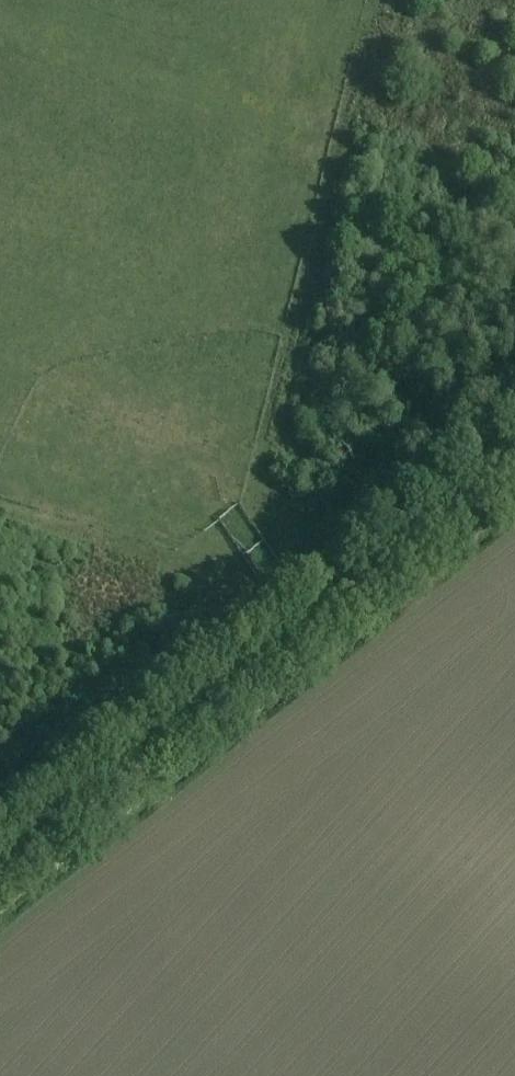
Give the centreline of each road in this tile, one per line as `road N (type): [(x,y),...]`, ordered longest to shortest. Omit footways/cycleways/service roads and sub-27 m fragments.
road 1 (unclassified): [(0,872),(322,610)]
road 2 (track): [(322,610),(514,459)]

